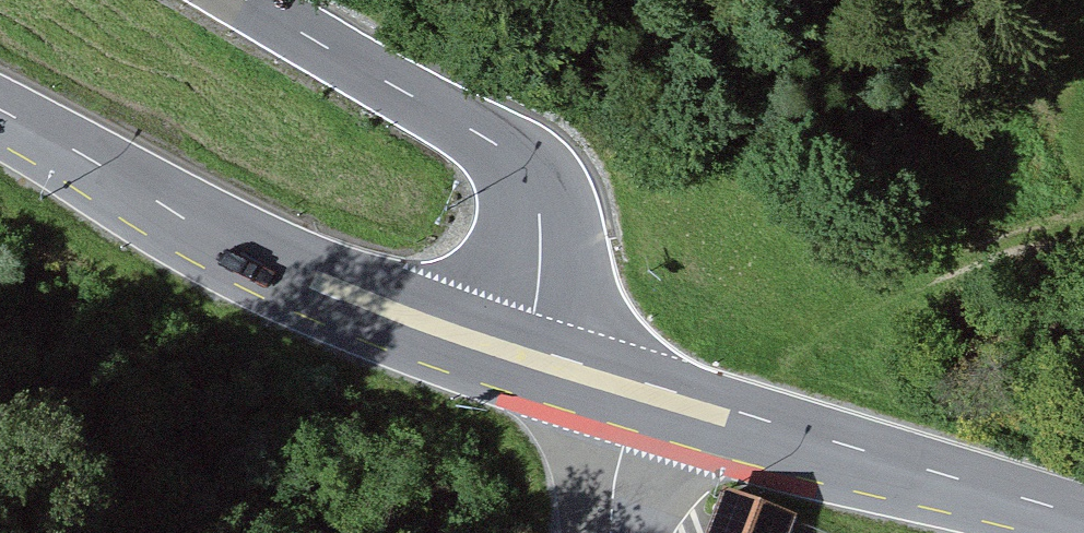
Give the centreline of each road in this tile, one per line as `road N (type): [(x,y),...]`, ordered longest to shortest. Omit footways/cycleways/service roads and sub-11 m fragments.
road 1 (secondary): [(518,352),(1083,516)]
road 2 (secondary): [(0,112),(312,281),(518,352)]
road 3 (tertiary): [(518,352),(540,272),(541,210),(510,153),(250,0)]

